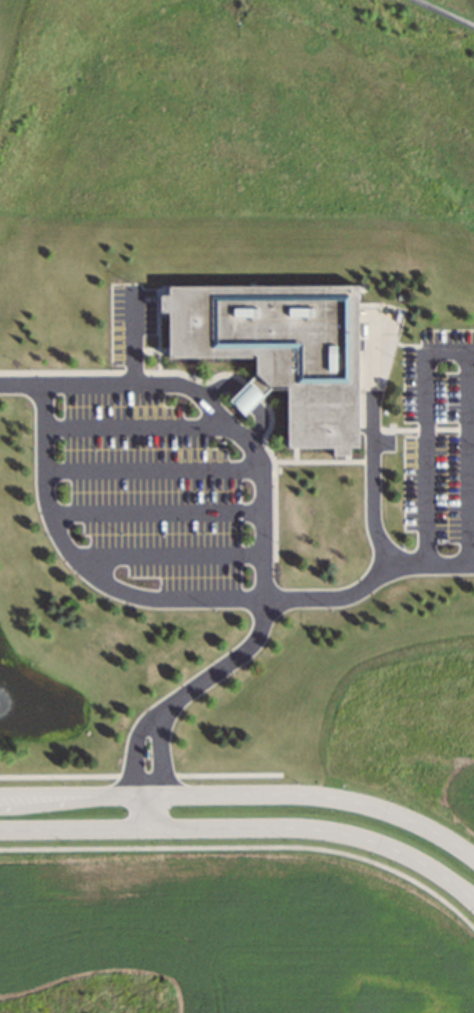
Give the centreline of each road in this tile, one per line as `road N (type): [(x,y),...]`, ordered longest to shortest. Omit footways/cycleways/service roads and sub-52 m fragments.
road 1 (residential): [(0,830),(318,829),(398,850),(473,899)]
road 2 (residential): [(473,856),(398,814),(331,797),(162,799)]
road 3 (residential): [(162,799),(0,799)]

